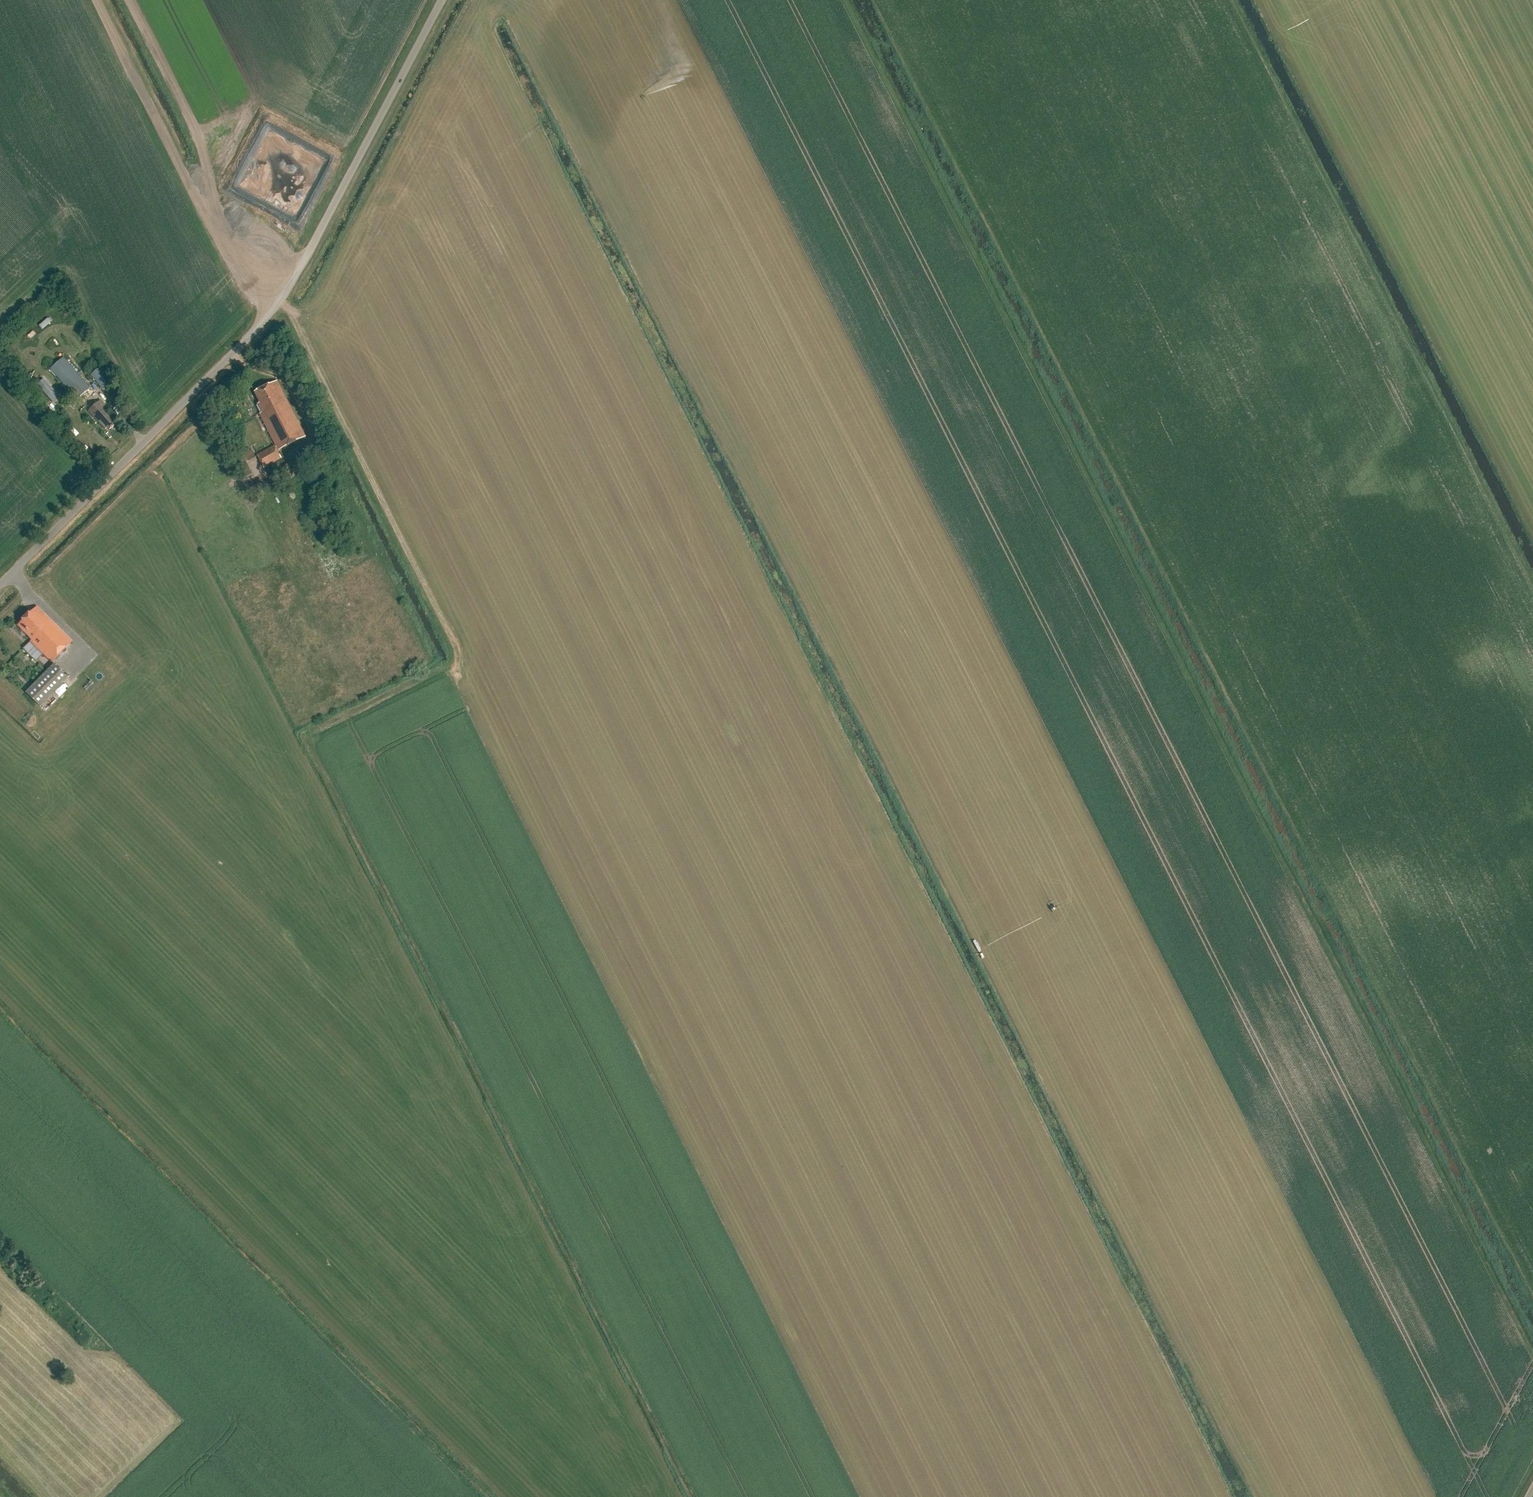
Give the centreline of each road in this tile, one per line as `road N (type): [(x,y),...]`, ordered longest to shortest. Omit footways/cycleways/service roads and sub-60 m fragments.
road 1 (unclassified): [(0,587),(274,309),(438,0)]

